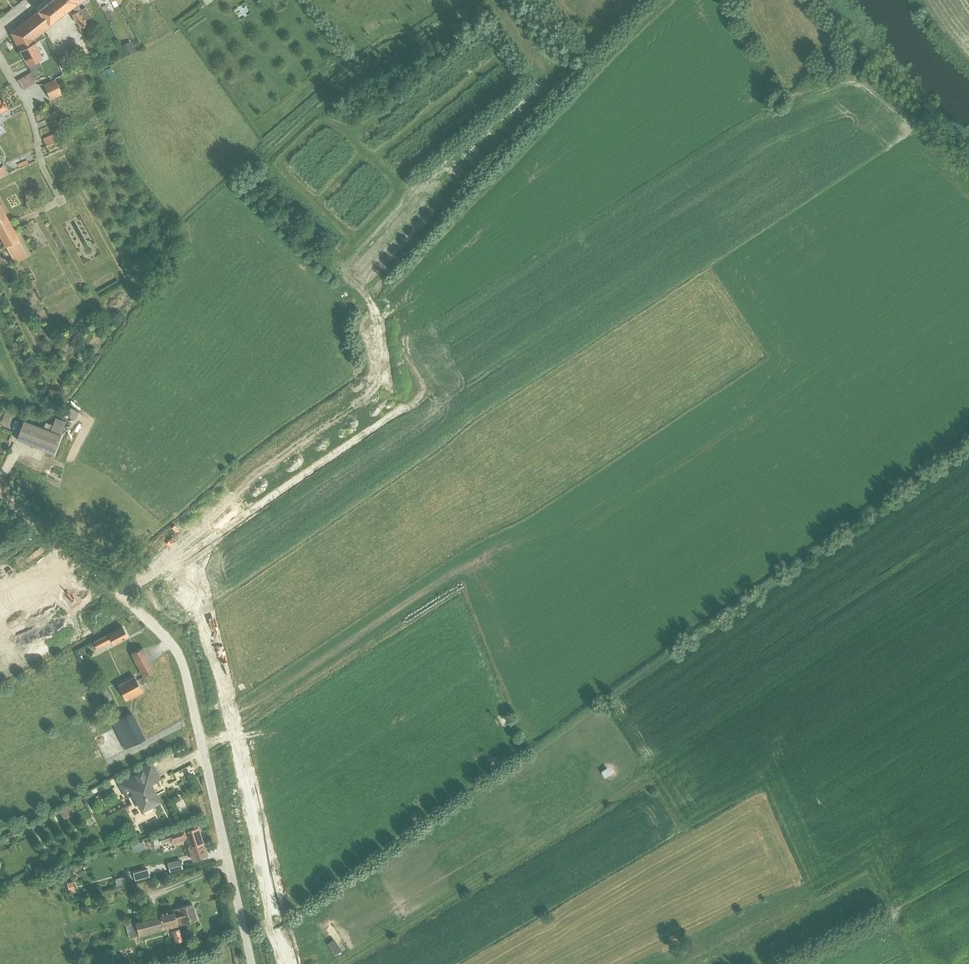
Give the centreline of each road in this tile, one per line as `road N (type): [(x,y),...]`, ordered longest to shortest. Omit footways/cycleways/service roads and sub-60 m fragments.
road 1 (residential): [(0,488),(178,650),(252,963)]

